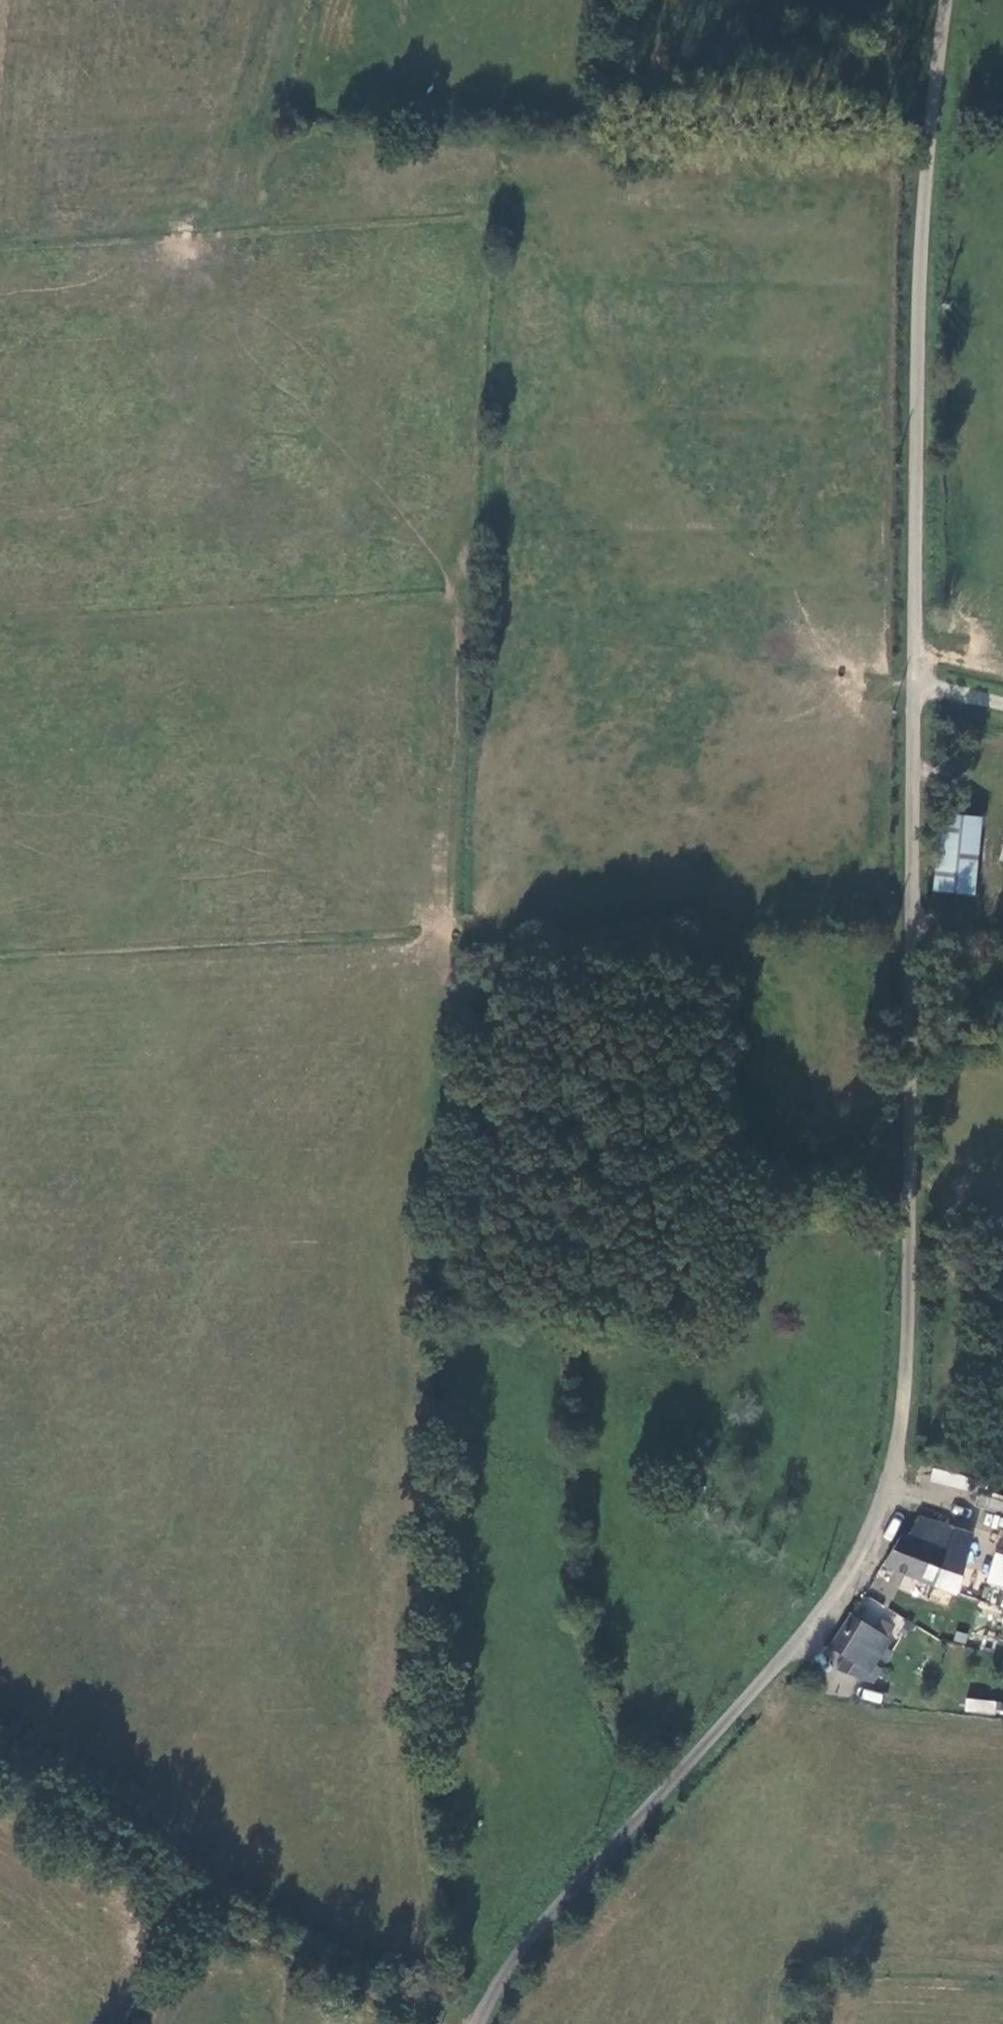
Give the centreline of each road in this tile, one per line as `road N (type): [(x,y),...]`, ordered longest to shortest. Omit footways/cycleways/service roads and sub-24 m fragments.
road 1 (unclassified): [(946,0),(919,303),(905,1397),(889,1484),(866,1550),(825,1618),(514,1960),(467,2023)]
road 2 (track): [(73,1818),(251,1935),(456,2023)]

